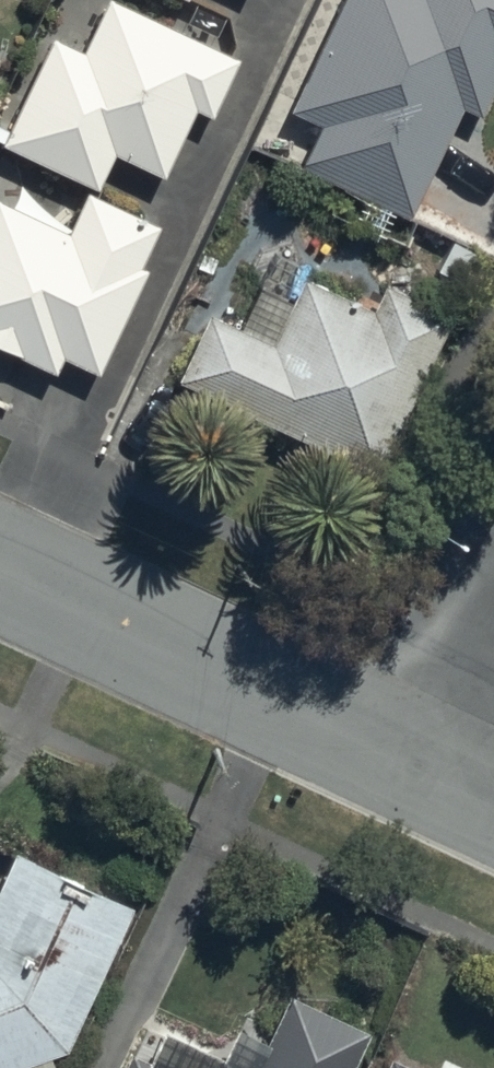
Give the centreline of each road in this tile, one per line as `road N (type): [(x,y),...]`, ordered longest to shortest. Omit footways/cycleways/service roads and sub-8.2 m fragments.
road 1 (residential): [(428,774),(0,564)]
road 2 (residential): [(493,645),(428,774)]

